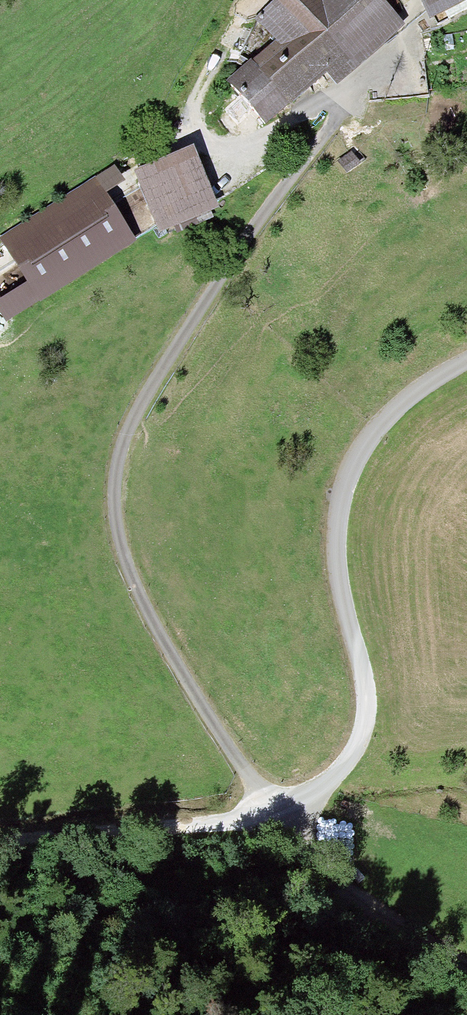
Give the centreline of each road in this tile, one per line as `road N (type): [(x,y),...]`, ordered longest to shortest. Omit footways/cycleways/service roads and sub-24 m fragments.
road 1 (track): [(0,252),(180,142),(228,147),(286,129),(323,104),(339,105),(156,372),(115,447),(116,530),(136,597),(241,775),(415,935),(466,962)]
road 2 (residential): [(277,813),(333,776),(359,741),(363,706),(332,534),(340,493),(391,408),(466,359)]
road 3 (unclassified): [(0,842),(277,813)]

